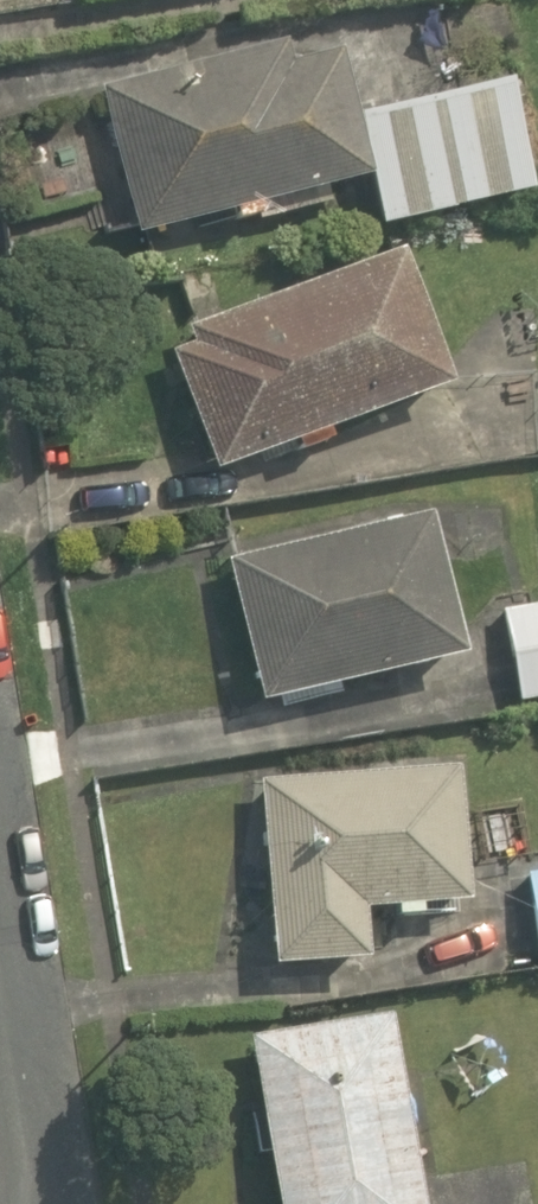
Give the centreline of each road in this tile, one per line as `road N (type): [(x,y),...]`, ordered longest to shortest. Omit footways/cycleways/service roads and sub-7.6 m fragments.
road 1 (residential): [(0,1072),(21,1203)]

